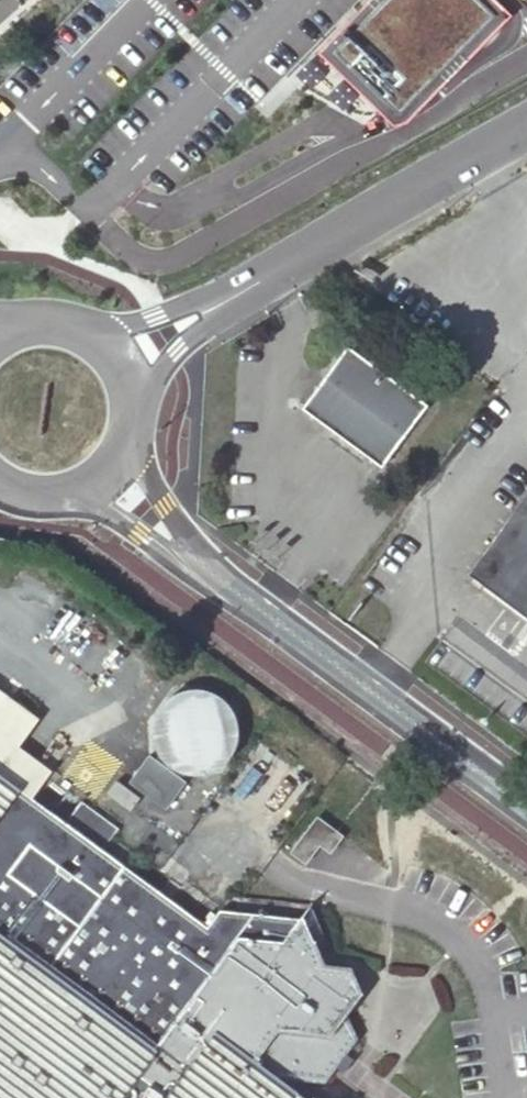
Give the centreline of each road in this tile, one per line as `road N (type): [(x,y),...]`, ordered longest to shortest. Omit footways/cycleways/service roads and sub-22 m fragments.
road 1 (unclassified): [(190,560),(526,805)]
road 2 (residential): [(526,132),(217,308)]
road 3 (unclassified): [(68,493),(190,560)]
road 4 (unclassified): [(190,560),(127,443)]
road 5 (residential): [(134,410),(217,308)]
road 6 (residential): [(217,308),(193,302),(144,320),(128,335),(98,338)]

